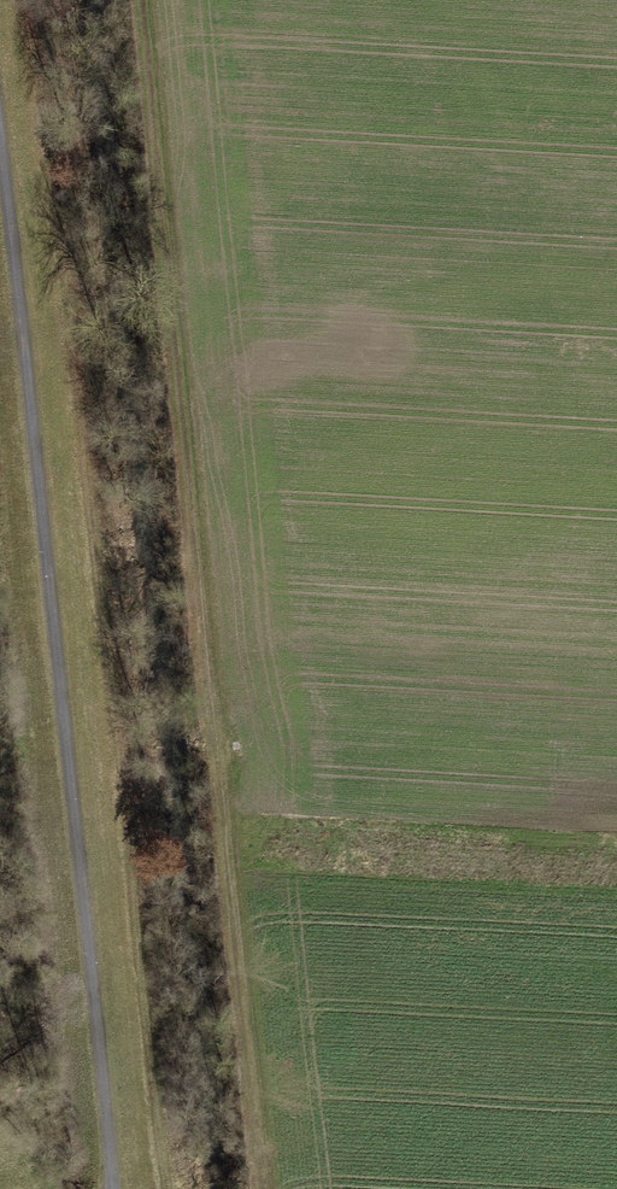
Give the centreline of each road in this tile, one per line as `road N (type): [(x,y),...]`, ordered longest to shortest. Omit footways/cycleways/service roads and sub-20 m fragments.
road 1 (track): [(140,0),(164,299),(270,1188)]
road 2 (track): [(0,178),(47,639),(117,1188)]

